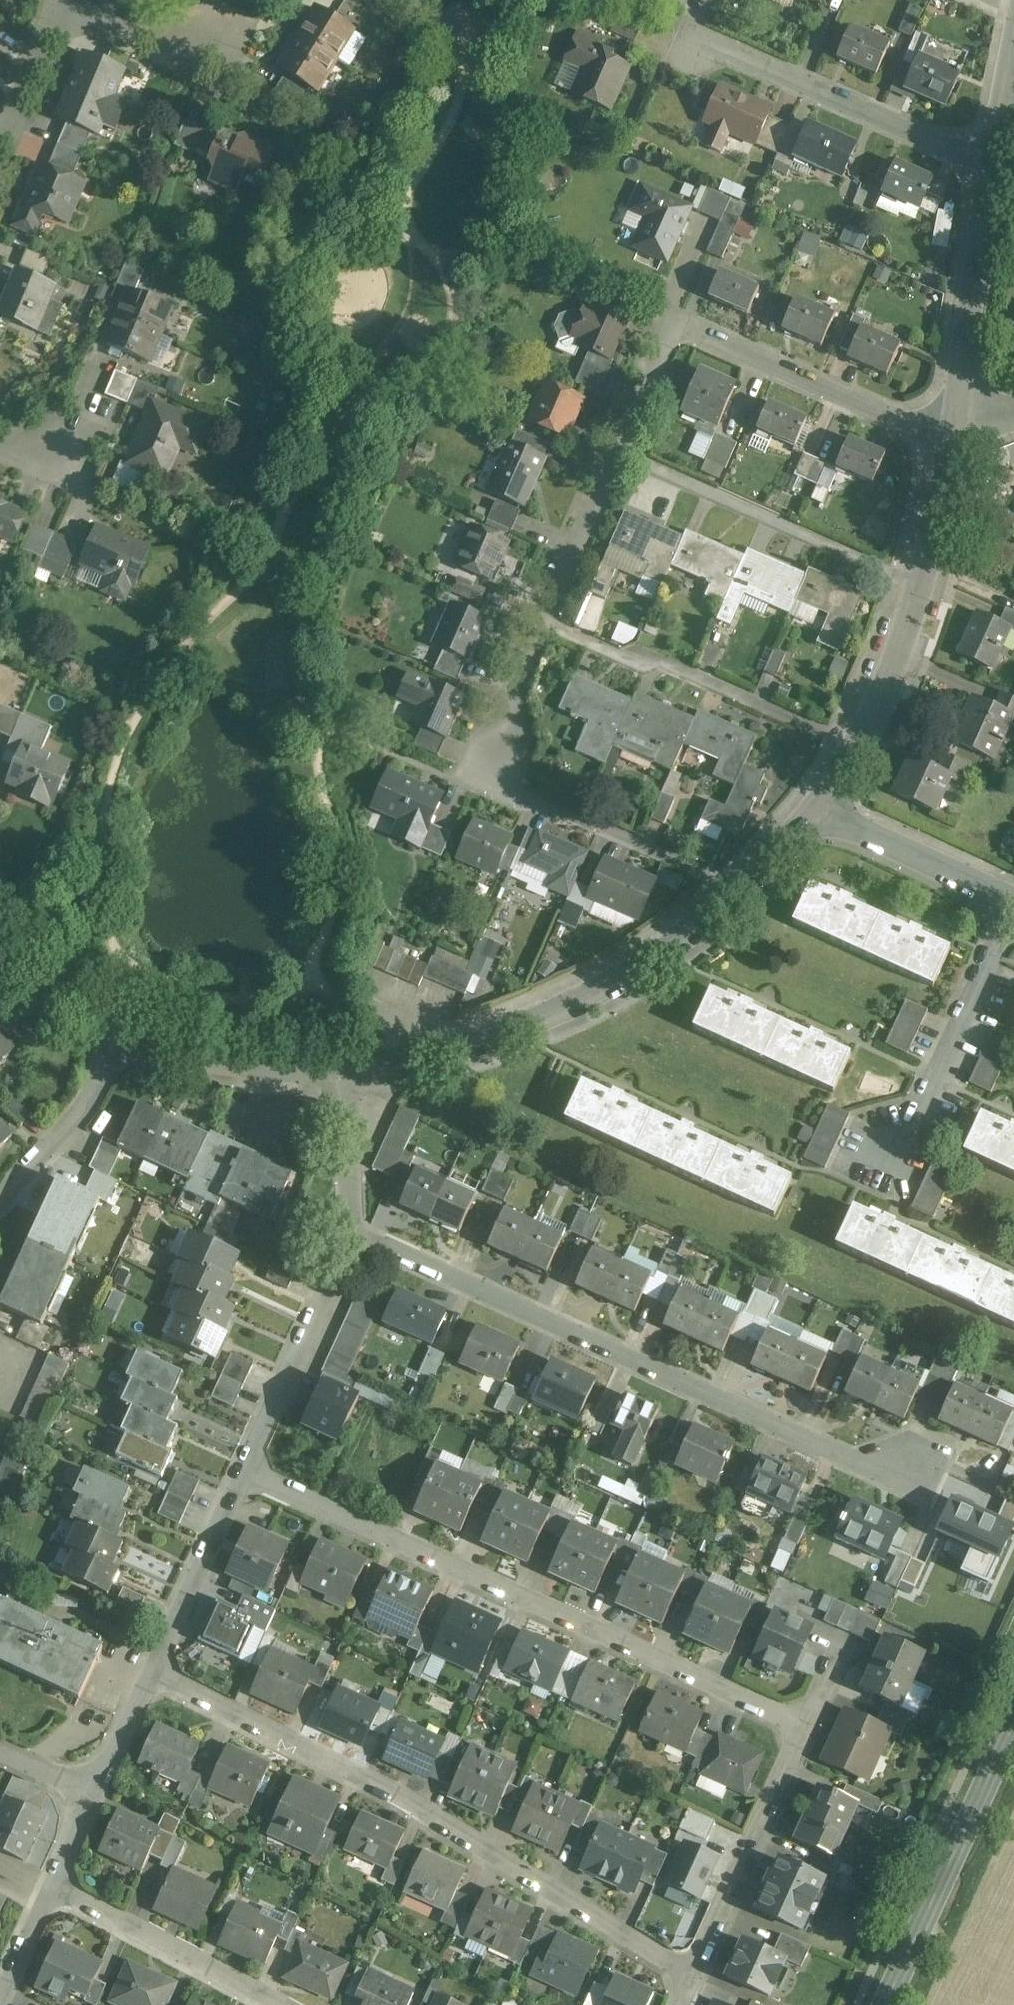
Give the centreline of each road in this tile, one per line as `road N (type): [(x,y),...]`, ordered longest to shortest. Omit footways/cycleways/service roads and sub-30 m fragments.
road 1 (residential): [(352,1219),(849,1459),(921,1468)]
road 2 (residential): [(244,1472),(806,1724)]
road 3 (residential): [(150,1671),(416,1809),(686,1971)]
road 4 (tertiary): [(744,886),(605,984),(498,1036),(357,1078)]
road 5 (residential): [(616,452),(663,350),(700,333),(892,415),(954,427)]
road 6 (residential): [(546,609),(857,749)]
road 7 (residential): [(616,452),(924,589)]
road 8 (residential): [(498,745),(483,784),(744,886)]
road 9 (residential): [(703,43),(992,163)]
road 10 (secondary): [(885,2004),(1013,1724)]
road 11 (residential): [(868,1154),(902,1145),(925,1125),(1013,922)]
road 12 (residential): [(244,1472),(341,1274),(352,1219)]
road 13 (residential): [(686,1971),(806,1724)]
road 14 (tertiary): [(992,163),(954,427)]
road 15 (residential): [(53,1880),(282,2004)]
road 16 (tertiary): [(357,1078),(120,1019)]
road 17 (residential): [(120,1019),(84,1108),(0,1200)]
road 18 (residential): [(150,1671),(244,1472)]
road 19 (residential): [(818,815),(1013,896)]
road 20 (tertiary): [(924,589),(857,749)]
road 21 (residential): [(546,609),(616,452)]
road 22 (tertiary): [(954,427),(924,589)]
road 23 (residential): [(59,4),(0,148)]
road 24 (residential): [(202,63),(59,4)]
road 25 (residential): [(85,1805),(150,1671)]
road 26 (residential): [(498,745),(546,609)]
road 27 (residential): [(352,1219),(357,1078)]
road 28 (tertiary): [(120,1019),(0,963)]
road 29 (residential): [(0,1996),(53,1880)]

